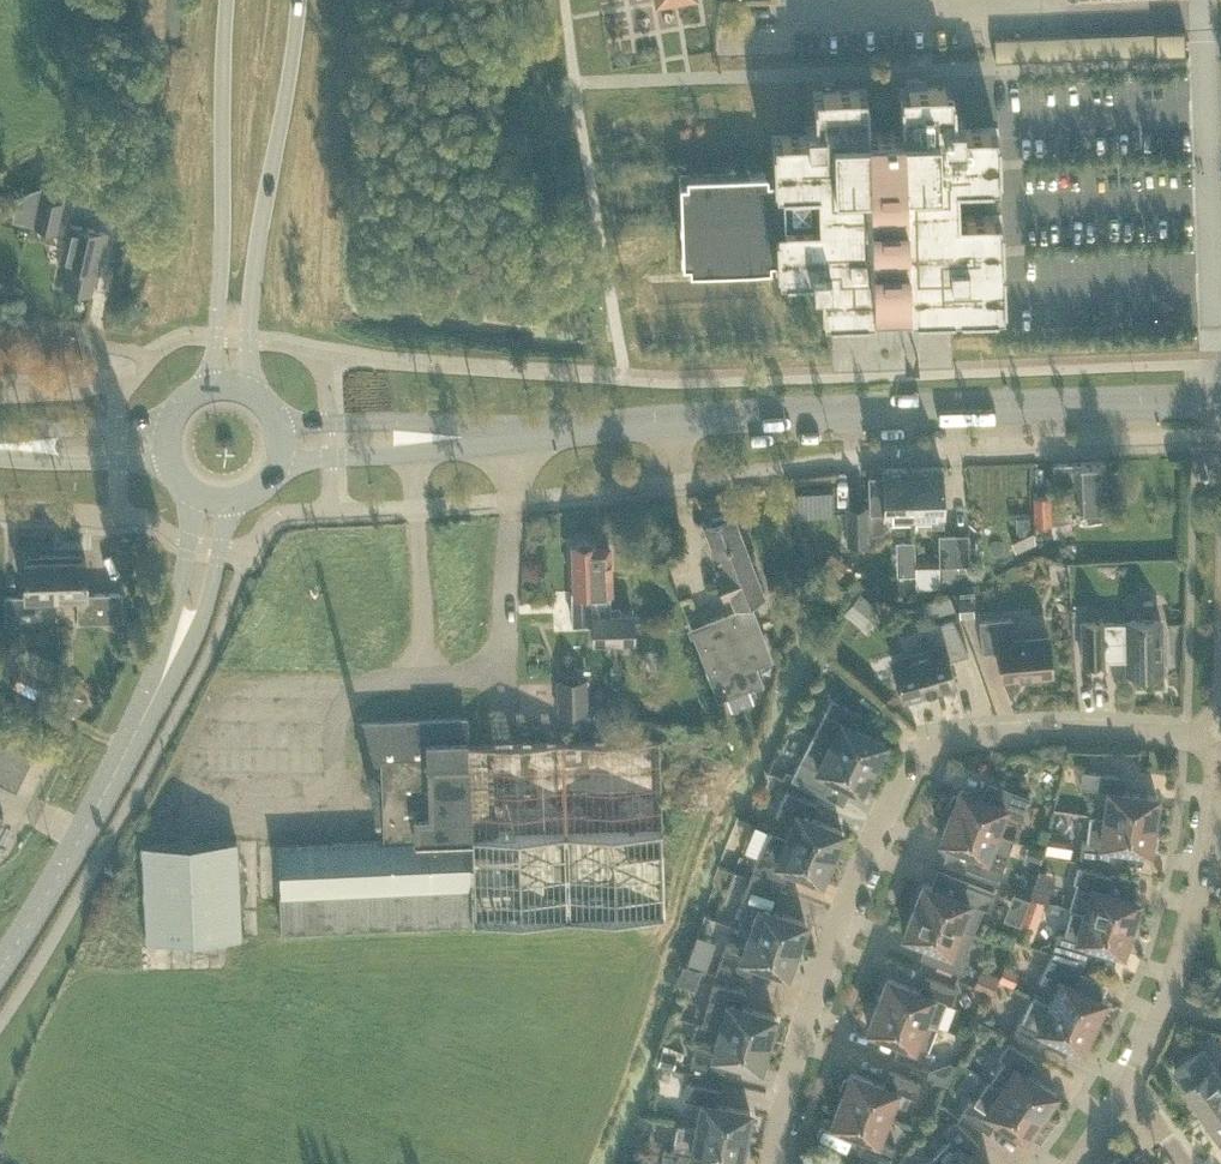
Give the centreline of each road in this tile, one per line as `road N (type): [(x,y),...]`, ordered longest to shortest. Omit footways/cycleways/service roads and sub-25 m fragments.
road 1 (residential): [(776,1163),(824,961),(886,809),(925,744),(1068,730),(1220,733)]
road 2 (tertiary): [(520,433),(1220,405)]
road 3 (primary): [(249,391),(261,227),(298,0)]
road 4 (primary): [(226,0),(225,260),(210,387)]
road 5 (unclassified): [(1129,1085),(1184,953),(1220,760)]
road 6 (primary): [(151,700),(71,856),(0,966)]
road 7 (tertiary): [(274,469),(487,444),(520,433)]
road 8 (tertiary): [(520,433),(486,424),(274,417)]
road 9 (primary): [(151,700),(191,643),(243,496)]
road 10 (primary): [(191,490),(191,544),(151,700)]
road 11 (secondary): [(0,455),(173,470)]
road 12 (secondary): [(172,415),(0,435)]
road 13 (unclassified): [(0,510),(100,517),(127,511)]

